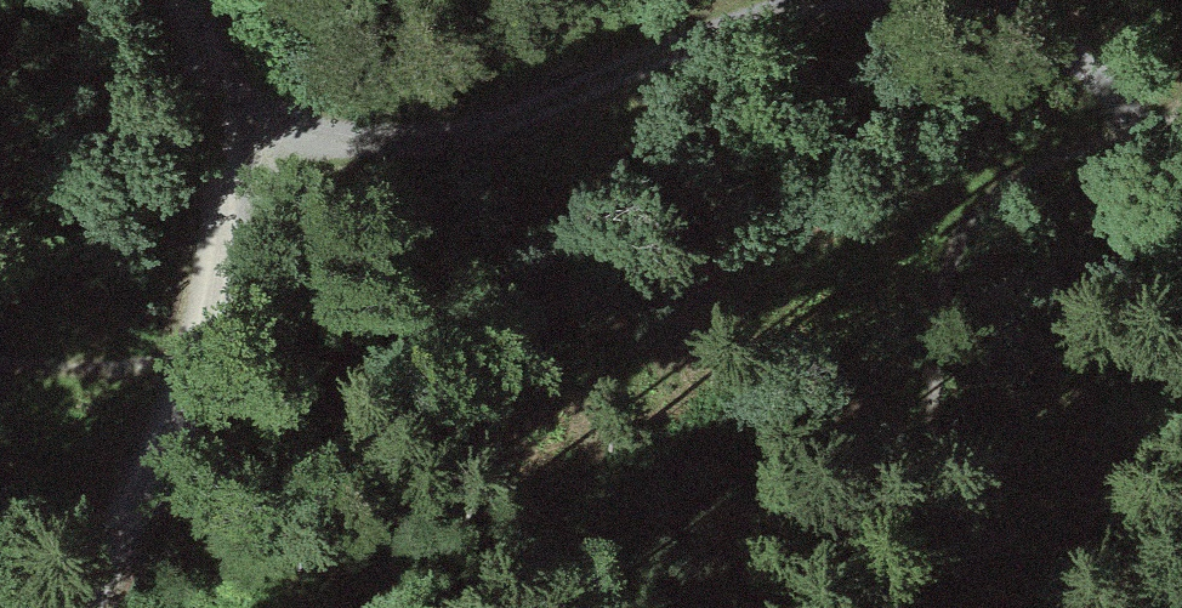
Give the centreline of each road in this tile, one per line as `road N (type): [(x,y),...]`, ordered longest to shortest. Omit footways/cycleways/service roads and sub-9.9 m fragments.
road 1 (track): [(860,0),(829,1),(530,112),(234,145)]
road 2 (track): [(188,0),(234,145),(181,377)]
road 3 (track): [(918,266),(912,433),(892,607)]
road 4 (track): [(1167,147),(994,176),(918,266)]
road 5 (track): [(1181,164),(1066,30),(987,0)]
road 6 (track): [(181,377),(93,571),(65,607)]

